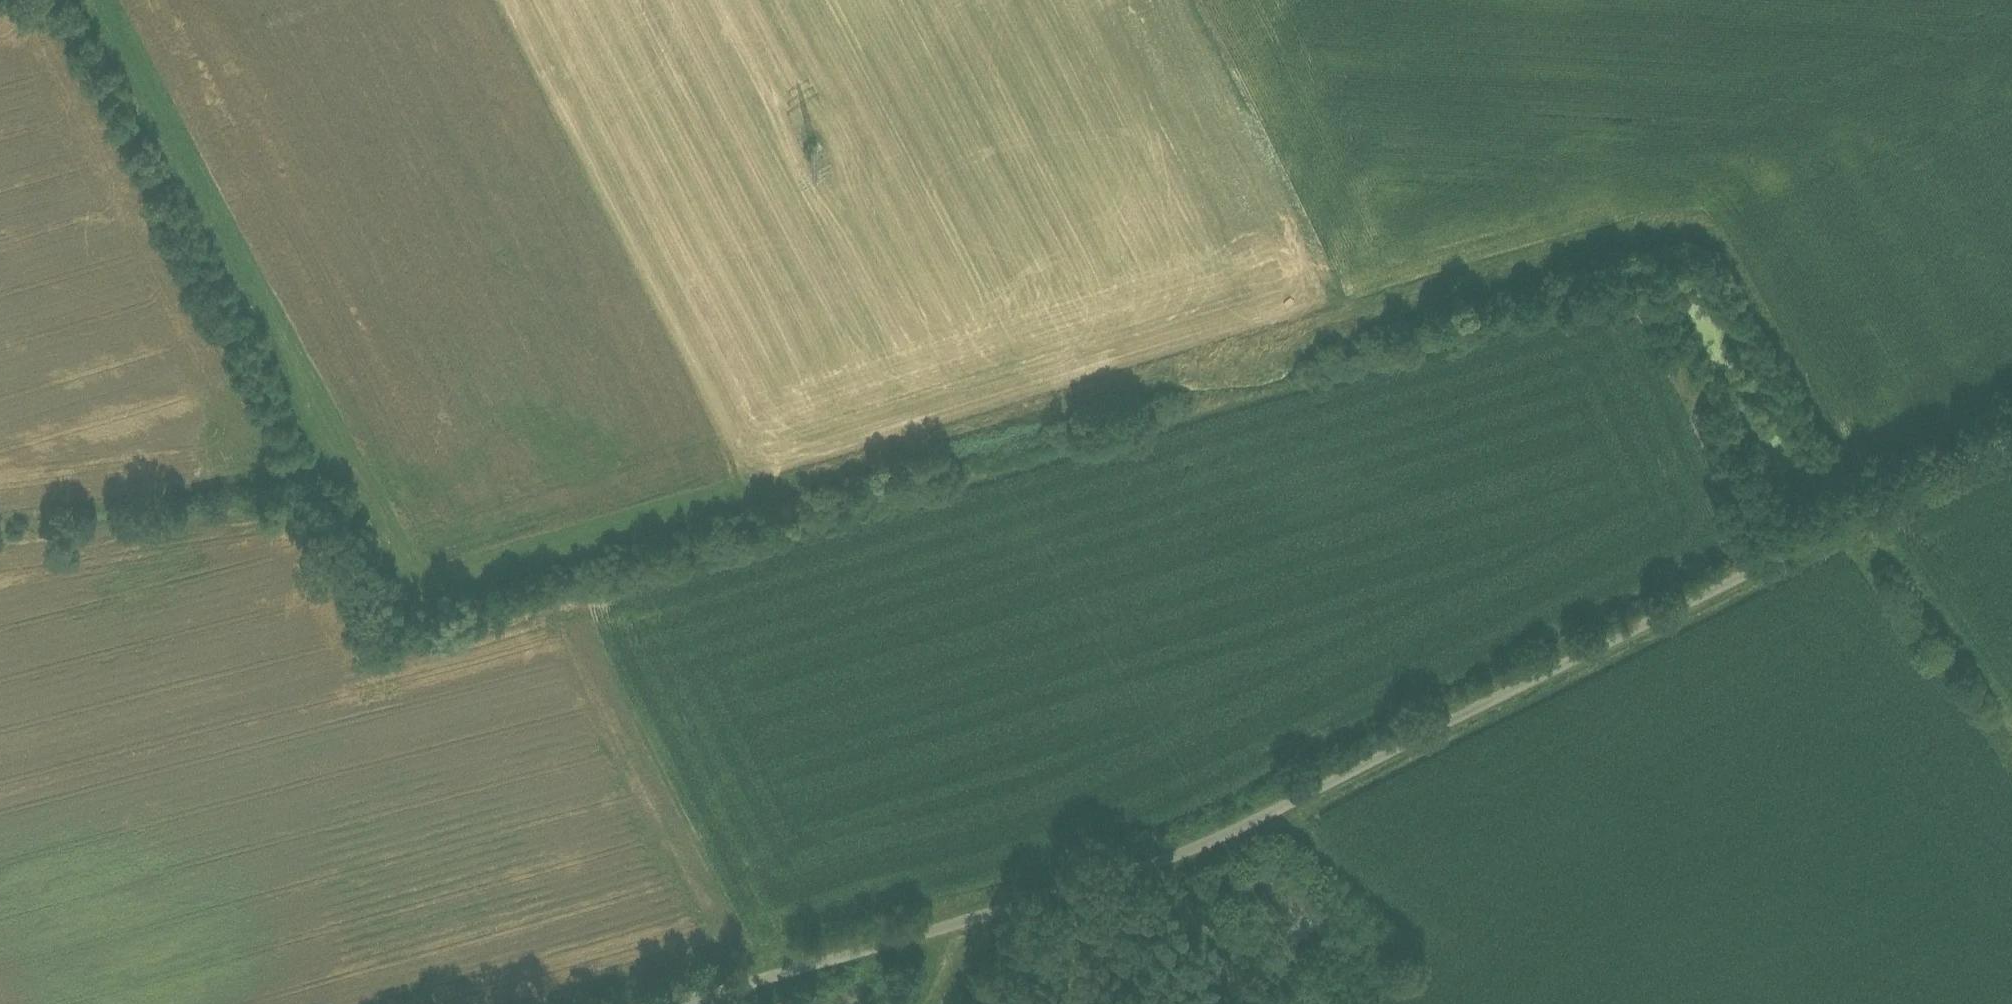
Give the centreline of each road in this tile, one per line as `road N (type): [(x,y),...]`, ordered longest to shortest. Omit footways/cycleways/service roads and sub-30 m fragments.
road 1 (residential): [(643,1003),(1121,880),(1234,834),(2011,441)]

